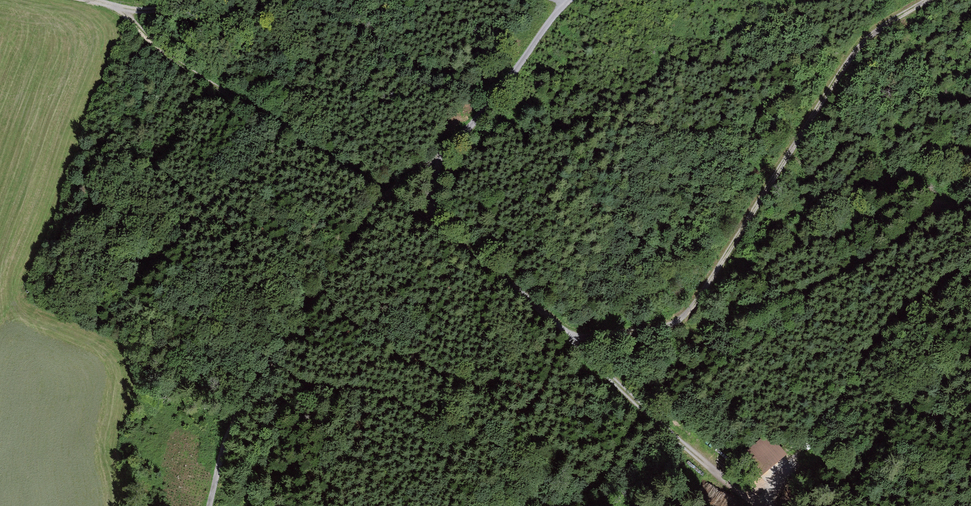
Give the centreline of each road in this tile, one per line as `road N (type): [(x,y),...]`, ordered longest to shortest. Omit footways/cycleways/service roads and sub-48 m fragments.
road 1 (track): [(565,2),(471,126),(387,194),(231,415),(207,505)]
road 2 (track): [(574,338),(676,325),(709,288),(858,47),(926,0)]
road 3 (track): [(118,7),(158,46),(433,225),(441,155)]
road 4 (track): [(757,505),(641,408),(574,338),(433,225)]
road 5 (track): [(970,215),(935,216),(841,273),(754,313),(676,325)]
road 6 (track): [(919,291),(760,505)]

